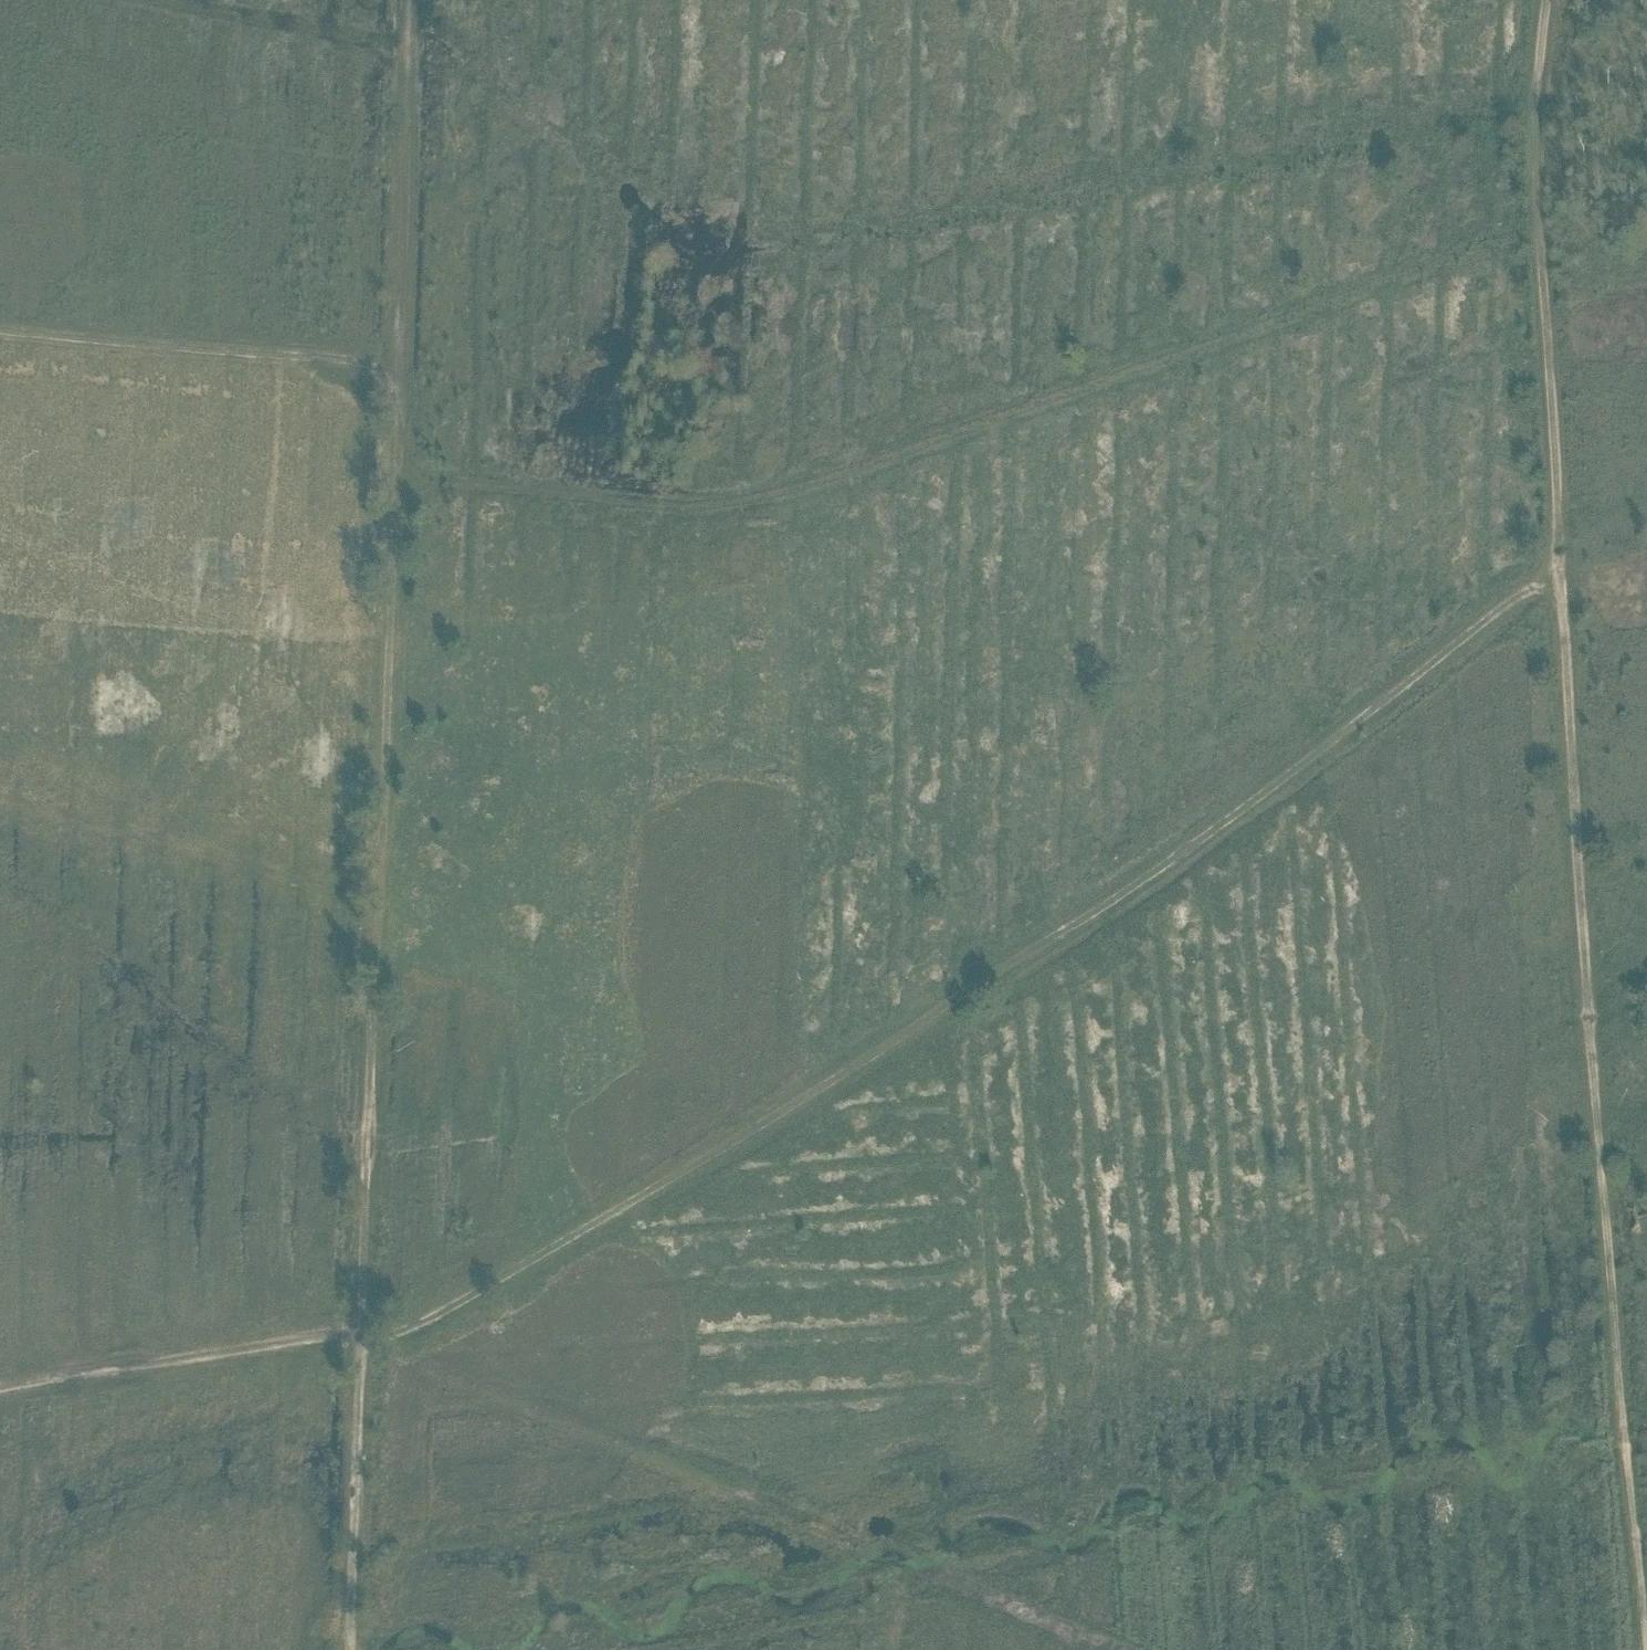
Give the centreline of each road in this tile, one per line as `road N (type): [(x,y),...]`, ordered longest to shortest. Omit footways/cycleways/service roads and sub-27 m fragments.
road 1 (track): [(362,1344),(456,1309),(1129,892),(1564,578)]
road 2 (track): [(362,1344),(0,1401)]

